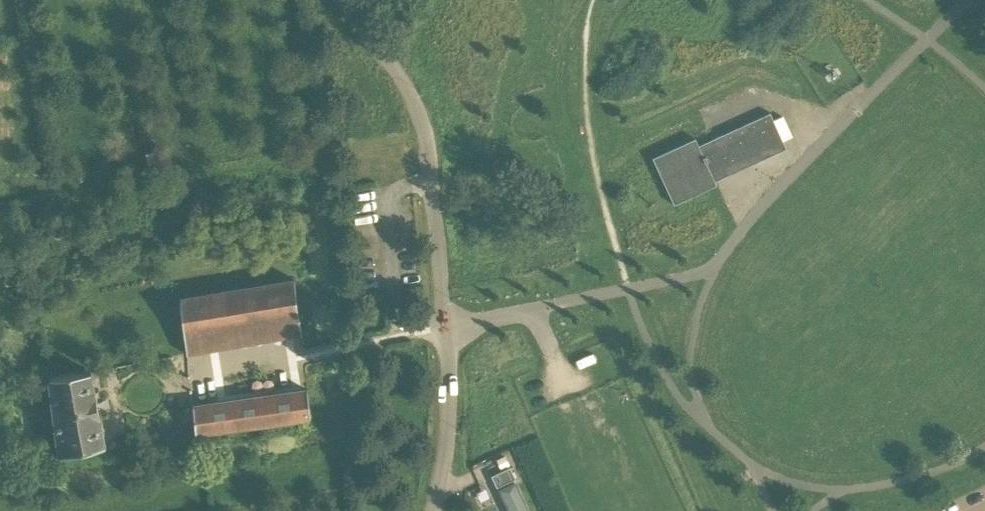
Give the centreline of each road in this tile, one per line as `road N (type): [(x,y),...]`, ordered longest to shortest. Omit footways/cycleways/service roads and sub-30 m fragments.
road 1 (residential): [(345,0),(422,112),(432,153),(451,421),(434,510)]

